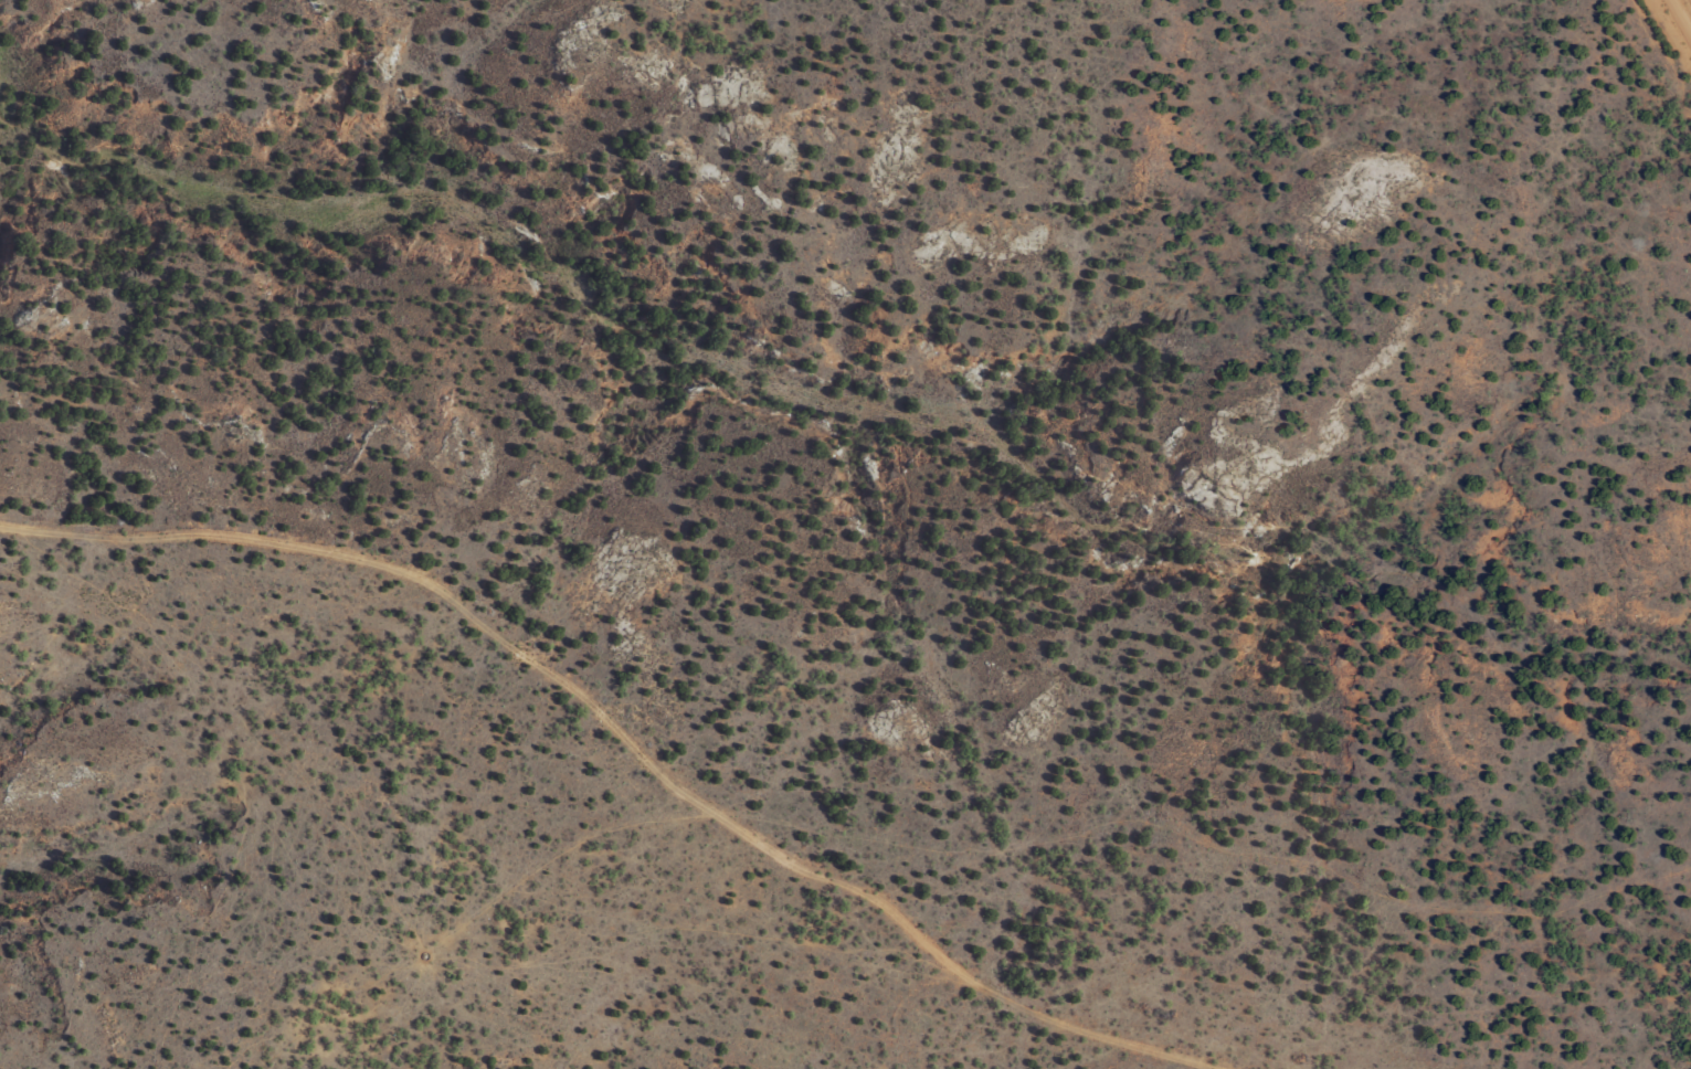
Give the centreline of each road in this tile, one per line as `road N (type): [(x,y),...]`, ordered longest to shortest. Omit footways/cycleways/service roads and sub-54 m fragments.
road 1 (residential): [(1289,1068),(761,851),(517,657),(324,567),(92,504),(0,499)]

